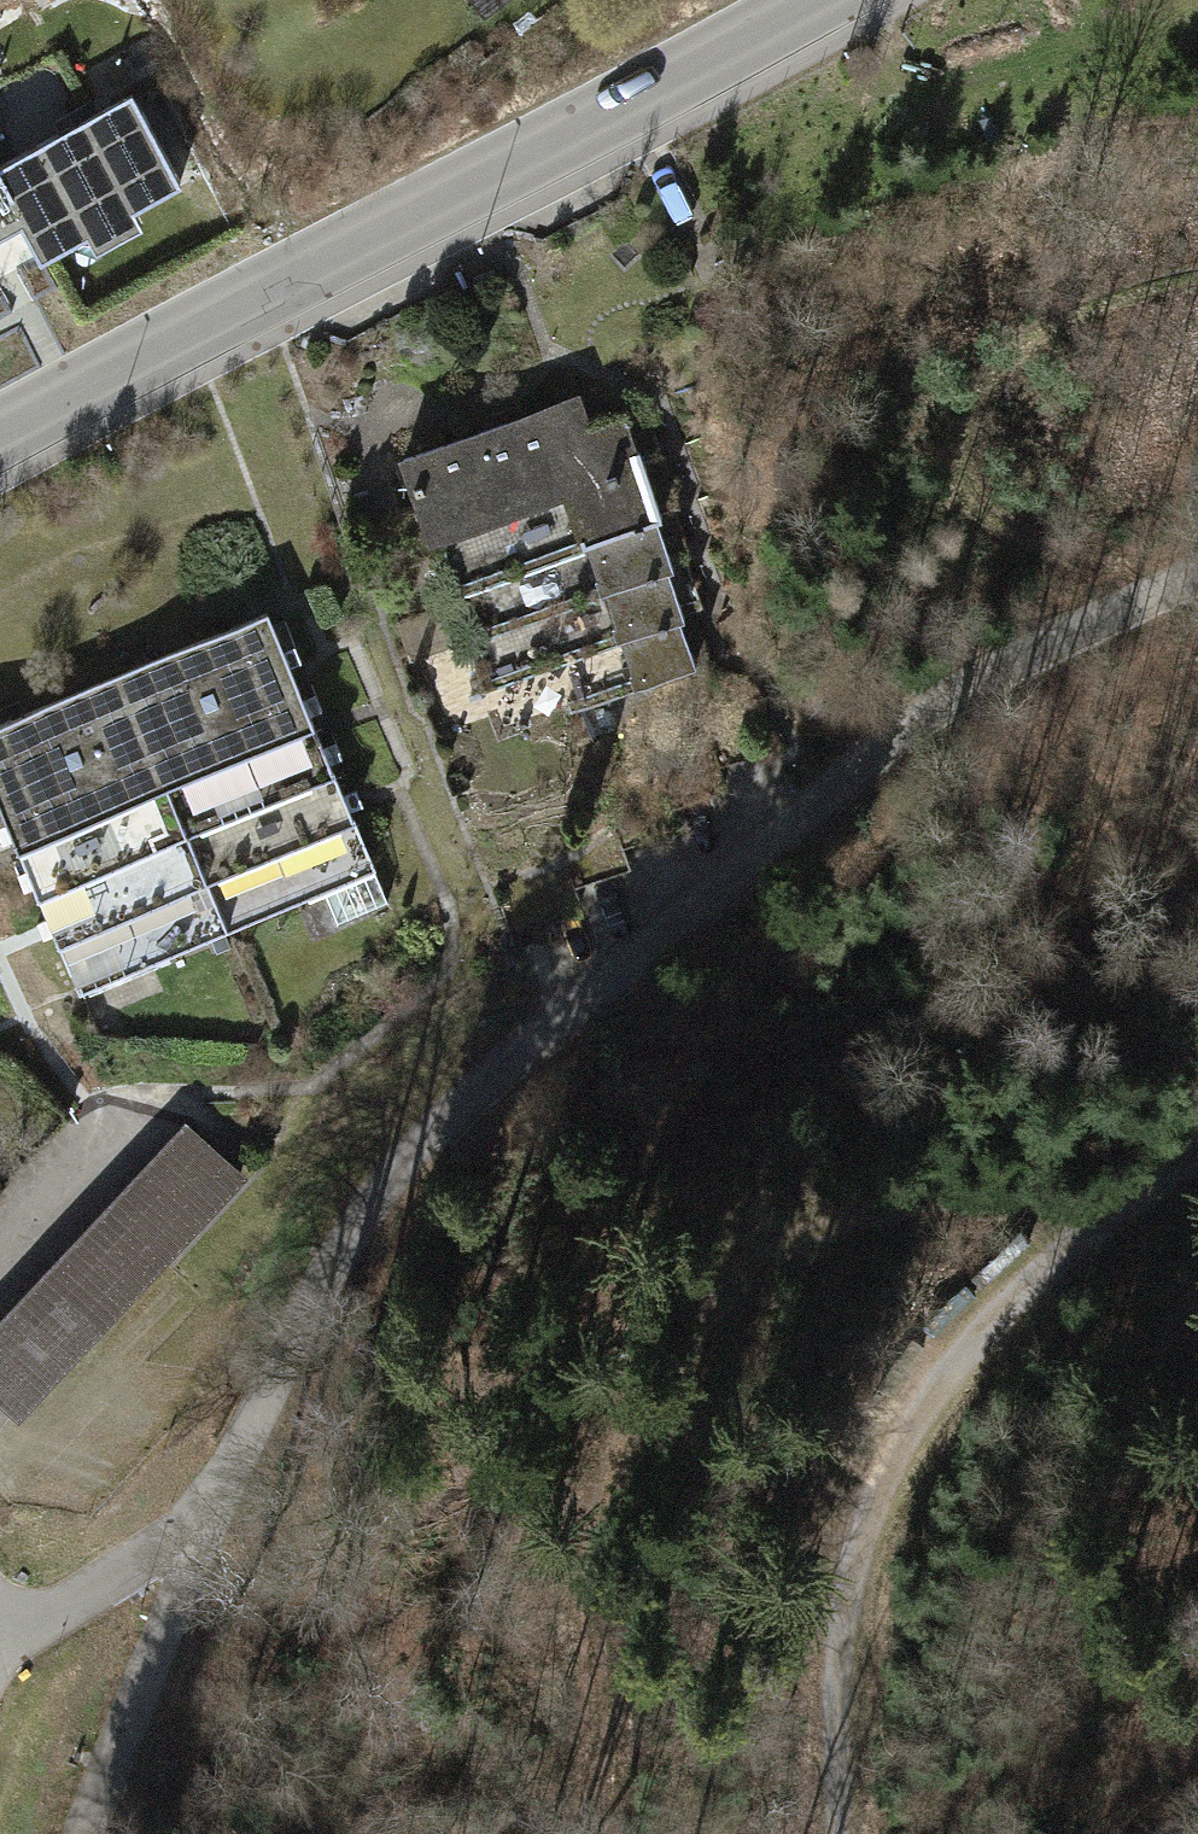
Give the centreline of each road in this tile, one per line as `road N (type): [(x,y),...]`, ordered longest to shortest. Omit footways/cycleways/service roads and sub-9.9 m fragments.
road 1 (track): [(1124,1210),(949,1210),(809,1243),(694,1315),(641,1427),(561,1833)]
road 2 (track): [(803,813),(480,1088),(340,1239),(210,1516)]
road 3 (tertiary): [(0,435),(813,0)]
road 4 (track): [(1197,1180),(1124,1210),(1012,1332),(920,1471),(873,1581),(848,1707),(841,1833)]
road 5 (track): [(1197,573),(991,677),(923,718),(803,813)]
road 6 (track): [(210,1516),(85,1833)]
road 7 (track): [(990,422),(983,469),(1004,515),(1138,602)]
road 8 (track): [(210,1516),(0,1644)]

